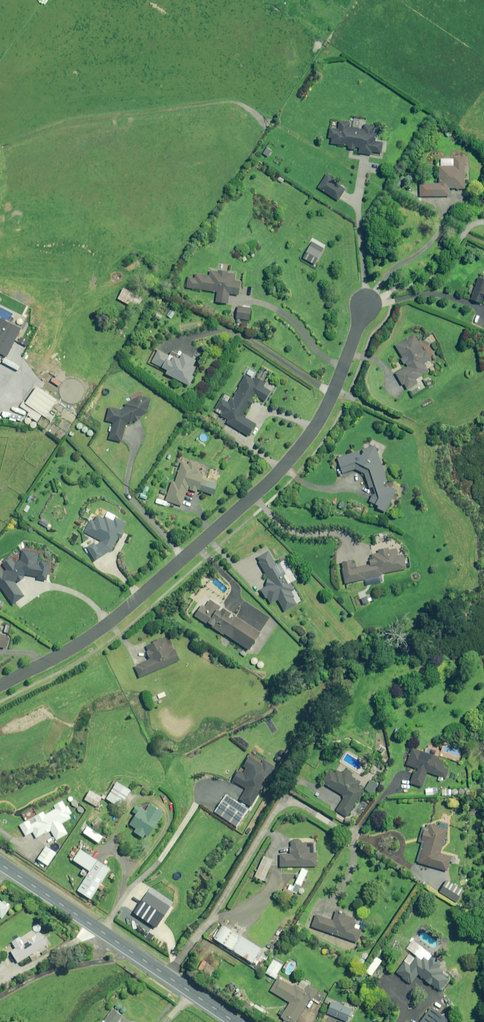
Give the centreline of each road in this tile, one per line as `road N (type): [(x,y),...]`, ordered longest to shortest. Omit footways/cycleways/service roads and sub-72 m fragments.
road 1 (residential): [(368,302),(332,394),(284,465),(112,621),(0,687)]
road 2 (tertiary): [(0,864),(236,1021)]

